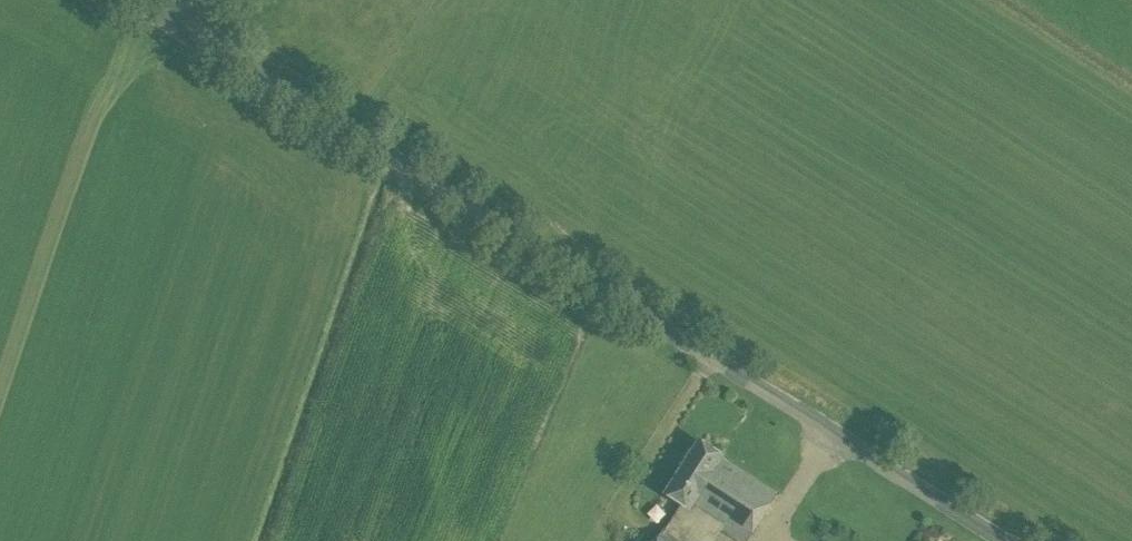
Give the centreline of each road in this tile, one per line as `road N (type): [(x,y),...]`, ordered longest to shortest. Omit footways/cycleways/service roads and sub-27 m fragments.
road 1 (unclassified): [(1006,540),(143,0)]

